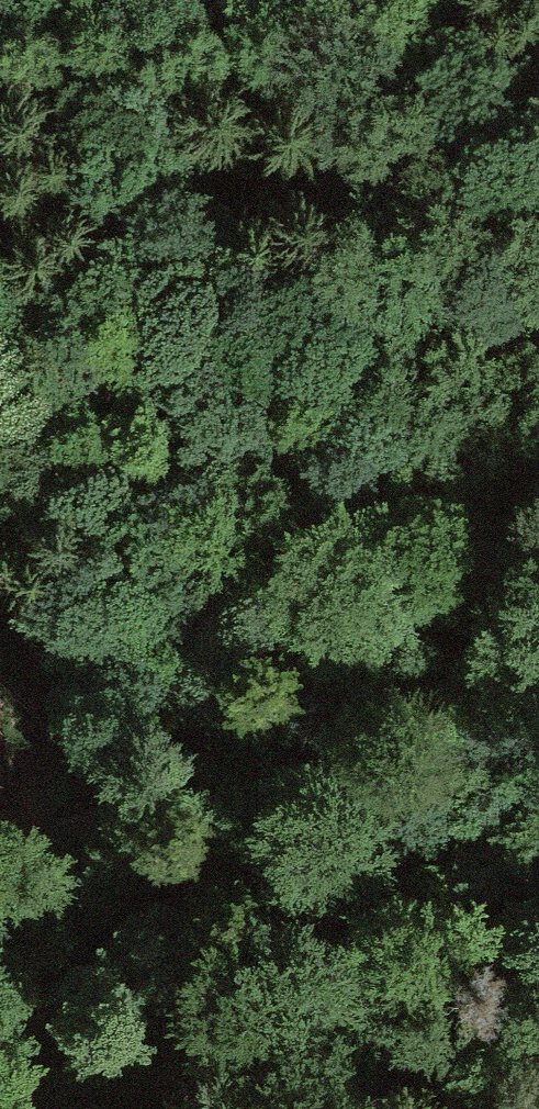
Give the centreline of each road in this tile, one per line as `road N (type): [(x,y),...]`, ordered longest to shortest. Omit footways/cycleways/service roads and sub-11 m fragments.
road 1 (track): [(538,466),(0,719)]
road 2 (track): [(538,340),(0,407)]
road 3 (track): [(538,1032),(190,1085),(103,1108)]

